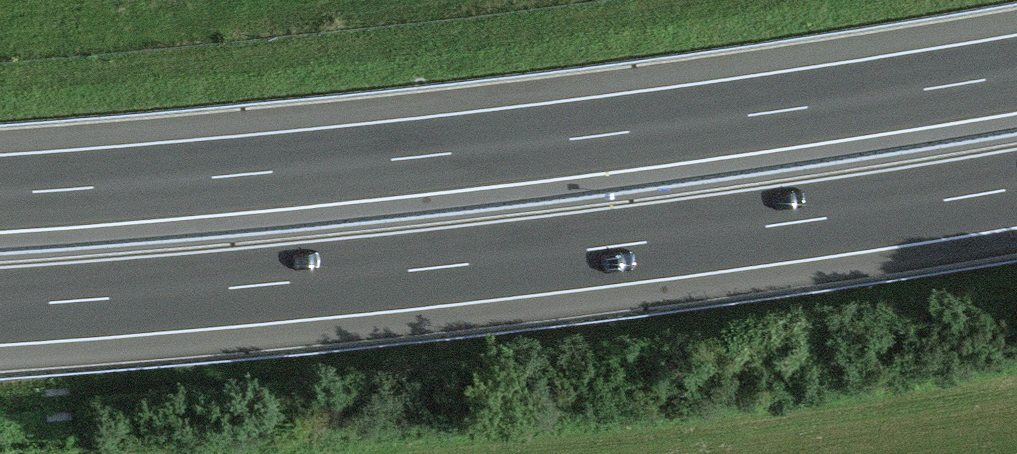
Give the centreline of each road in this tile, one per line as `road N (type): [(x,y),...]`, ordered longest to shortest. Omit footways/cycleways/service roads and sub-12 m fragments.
road 1 (motorway): [(1016,77),(919,96),(336,166),(0,192)]
road 2 (motorway): [(0,306),(364,281),(1016,196)]

